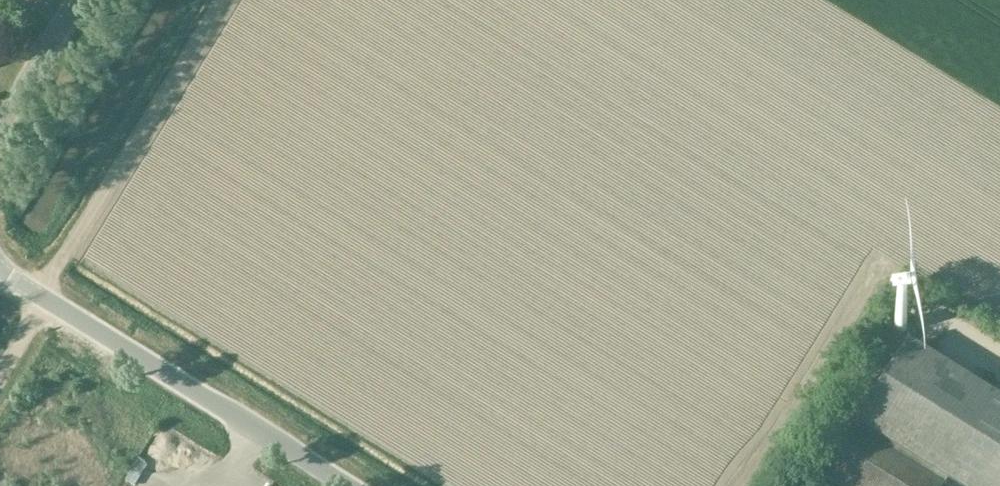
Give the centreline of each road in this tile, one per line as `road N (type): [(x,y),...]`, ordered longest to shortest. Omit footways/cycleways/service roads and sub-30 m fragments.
road 1 (unclassified): [(344,485),(0,274)]
road 2 (unclassified): [(0,126),(77,0)]

